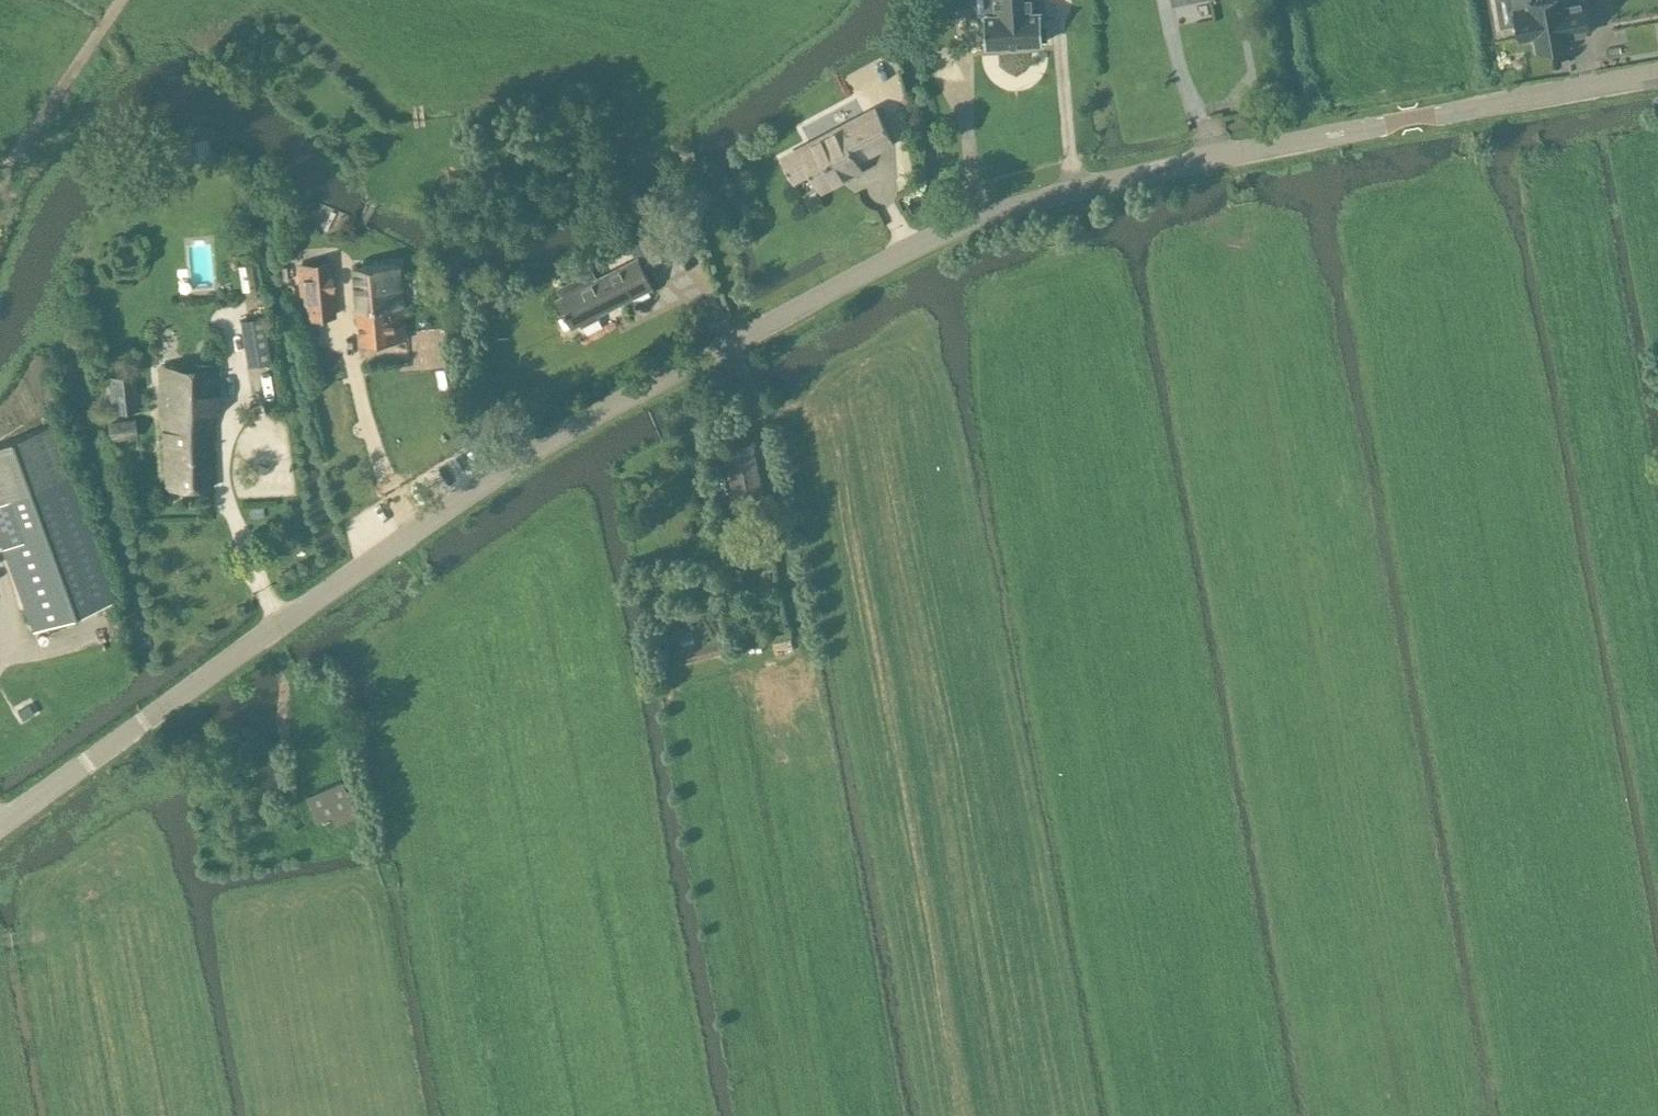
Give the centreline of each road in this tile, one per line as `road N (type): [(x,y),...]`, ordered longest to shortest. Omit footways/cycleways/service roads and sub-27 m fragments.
road 1 (tertiary): [(0,823),(529,452),(962,224),(1154,172),(1657,75)]
road 2 (track): [(361,225),(342,263),(352,362),(382,472),(414,531)]
road 3 (track): [(748,335),(679,134)]
road 4 (track): [(0,173),(121,0)]

